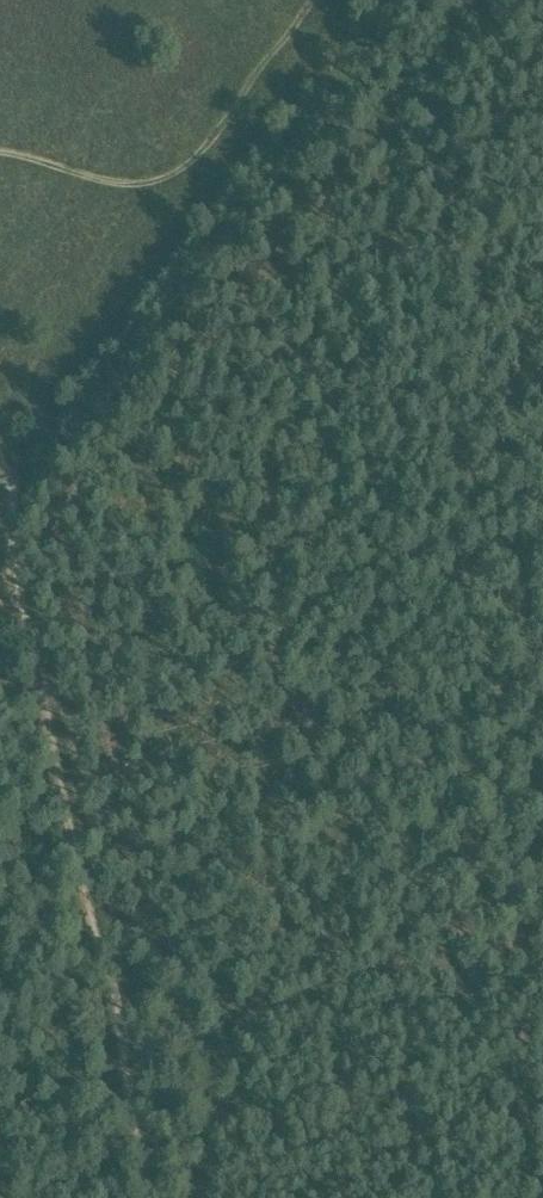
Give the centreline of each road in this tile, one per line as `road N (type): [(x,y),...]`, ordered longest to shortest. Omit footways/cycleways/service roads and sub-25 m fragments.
road 1 (track): [(159,1197),(122,977),(21,570)]
road 2 (track): [(0,588),(21,570),(0,478)]

